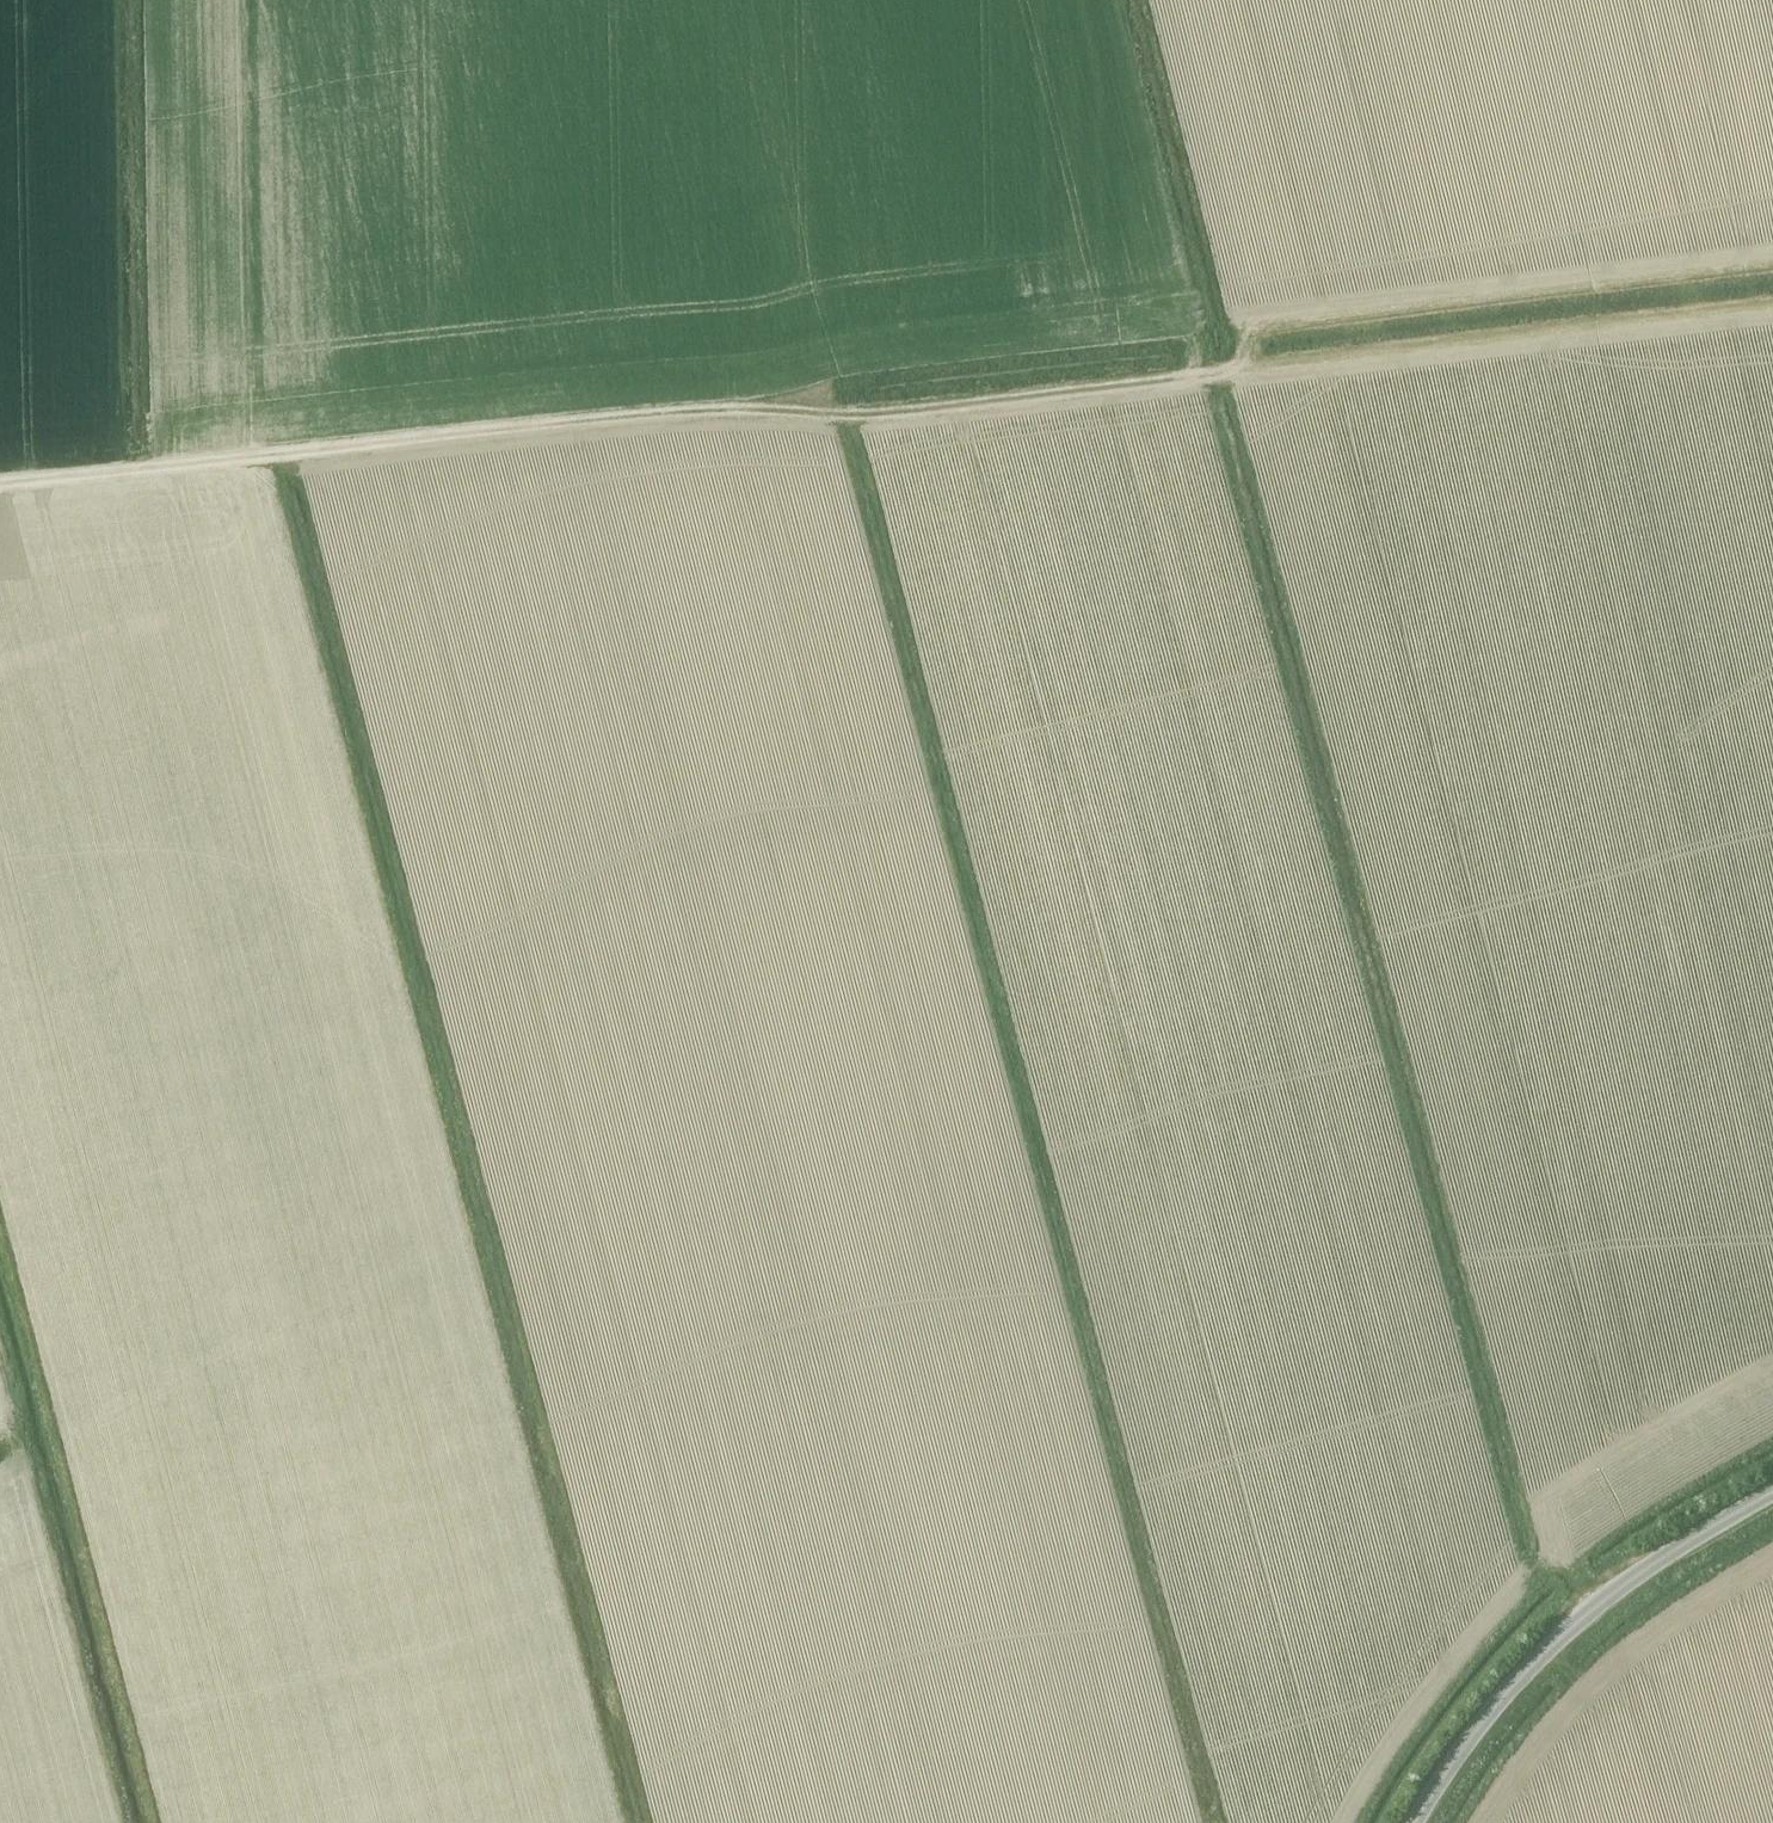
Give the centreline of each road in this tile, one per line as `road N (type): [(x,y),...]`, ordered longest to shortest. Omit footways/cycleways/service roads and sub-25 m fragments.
road 1 (unclassified): [(1416,1822),(1465,1740),(1606,1593),(1772,1493)]

